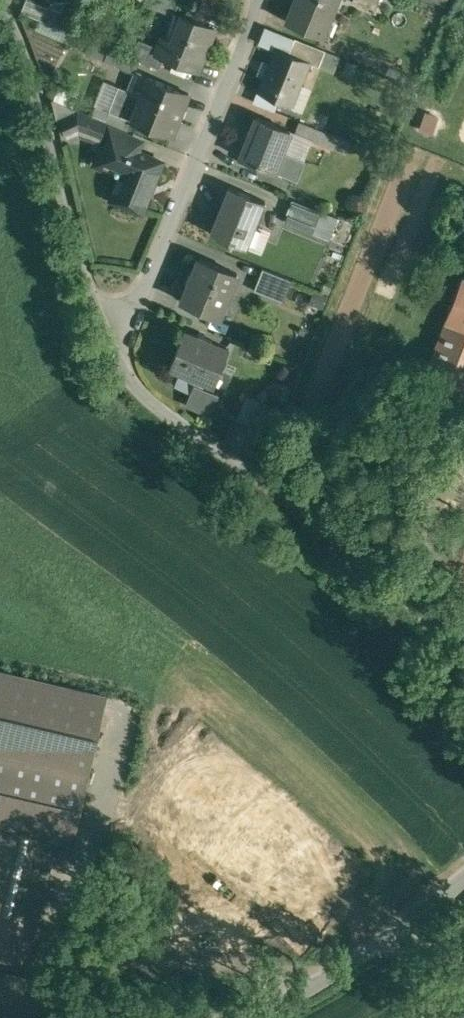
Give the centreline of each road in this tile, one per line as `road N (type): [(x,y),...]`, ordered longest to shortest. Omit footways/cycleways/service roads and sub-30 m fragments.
road 1 (residential): [(108,362),(168,421),(262,478),(463,652)]
road 2 (residential): [(259,0),(108,362)]
road 3 (residential): [(0,4),(32,87),(108,362)]
road 4 (unclassified): [(463,871),(341,965),(195,1017)]

